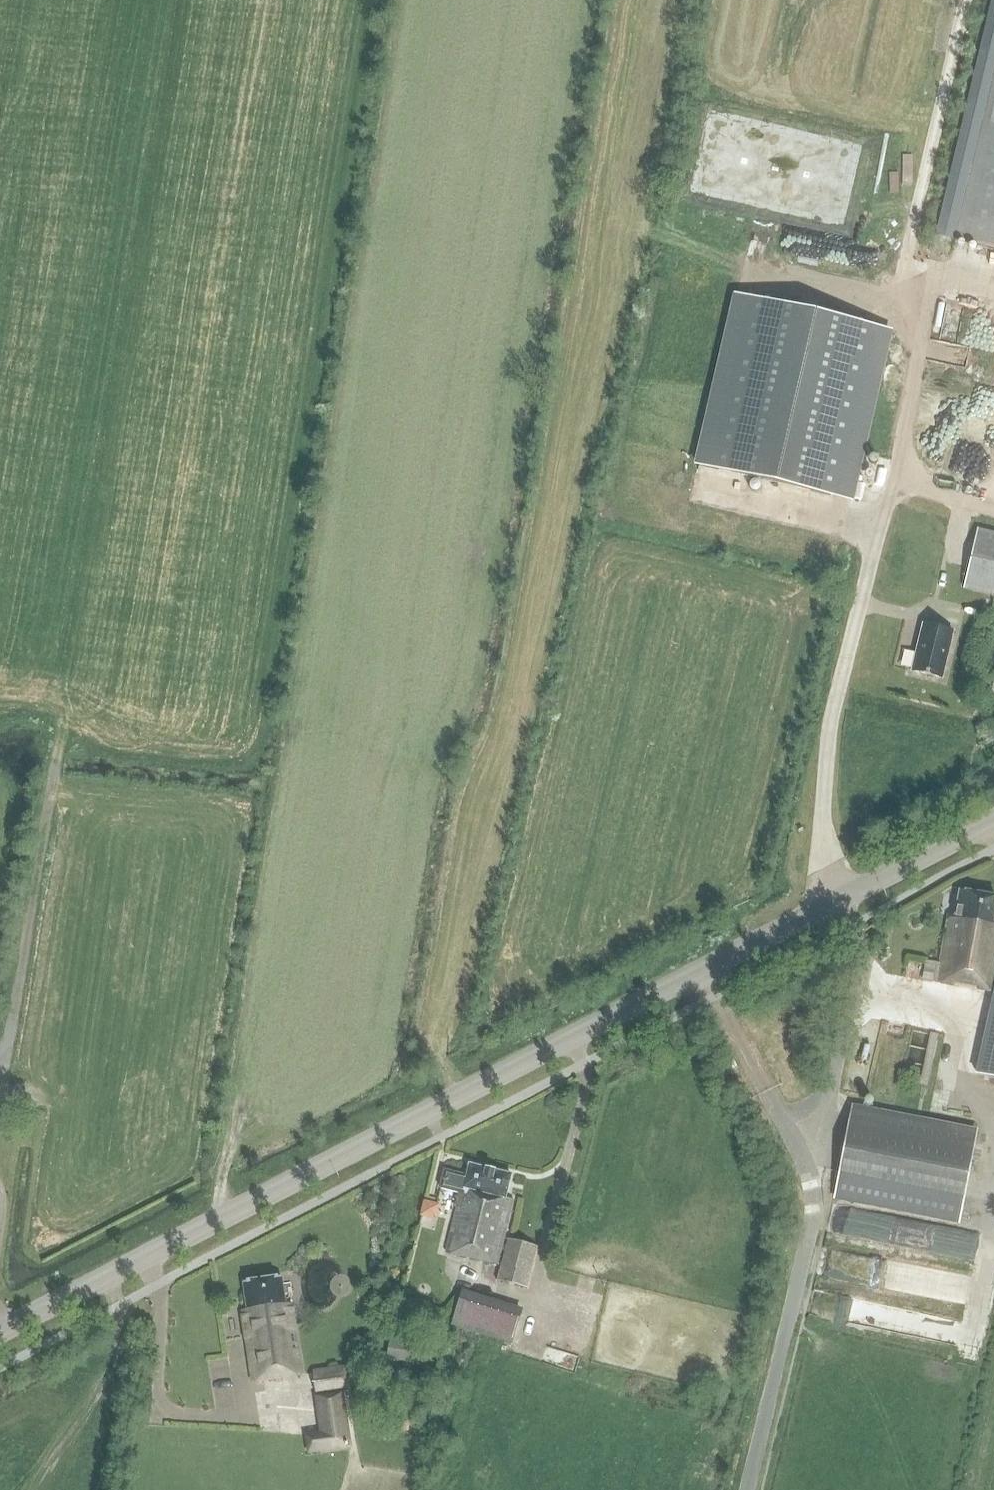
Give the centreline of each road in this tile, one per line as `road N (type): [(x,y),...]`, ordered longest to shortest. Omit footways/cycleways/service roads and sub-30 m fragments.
road 1 (tertiary): [(0,1329),(993,817)]

